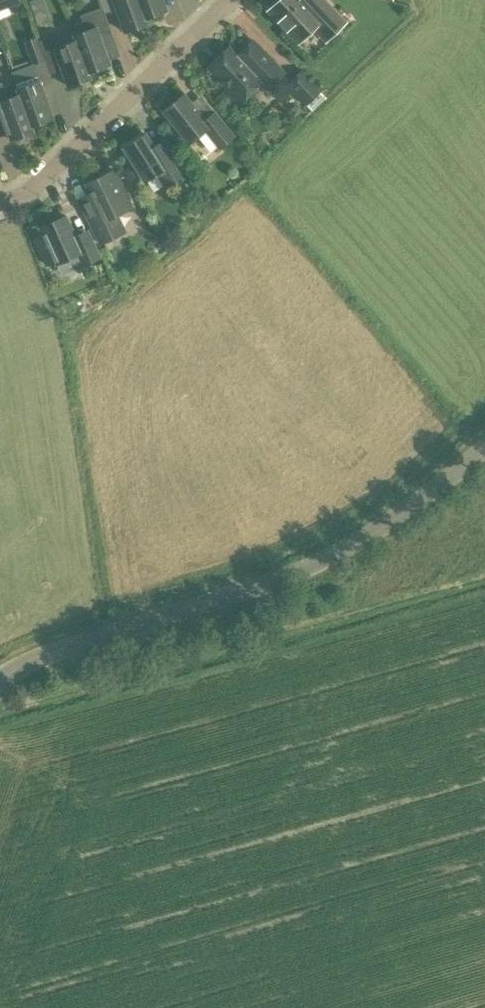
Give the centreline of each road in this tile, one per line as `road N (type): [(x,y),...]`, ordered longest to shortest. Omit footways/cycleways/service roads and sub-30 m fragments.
road 1 (unclassified): [(0,679),(50,653),(277,587),(378,536),(484,447)]
road 2 (residential): [(227,0),(49,176),(0,203)]

